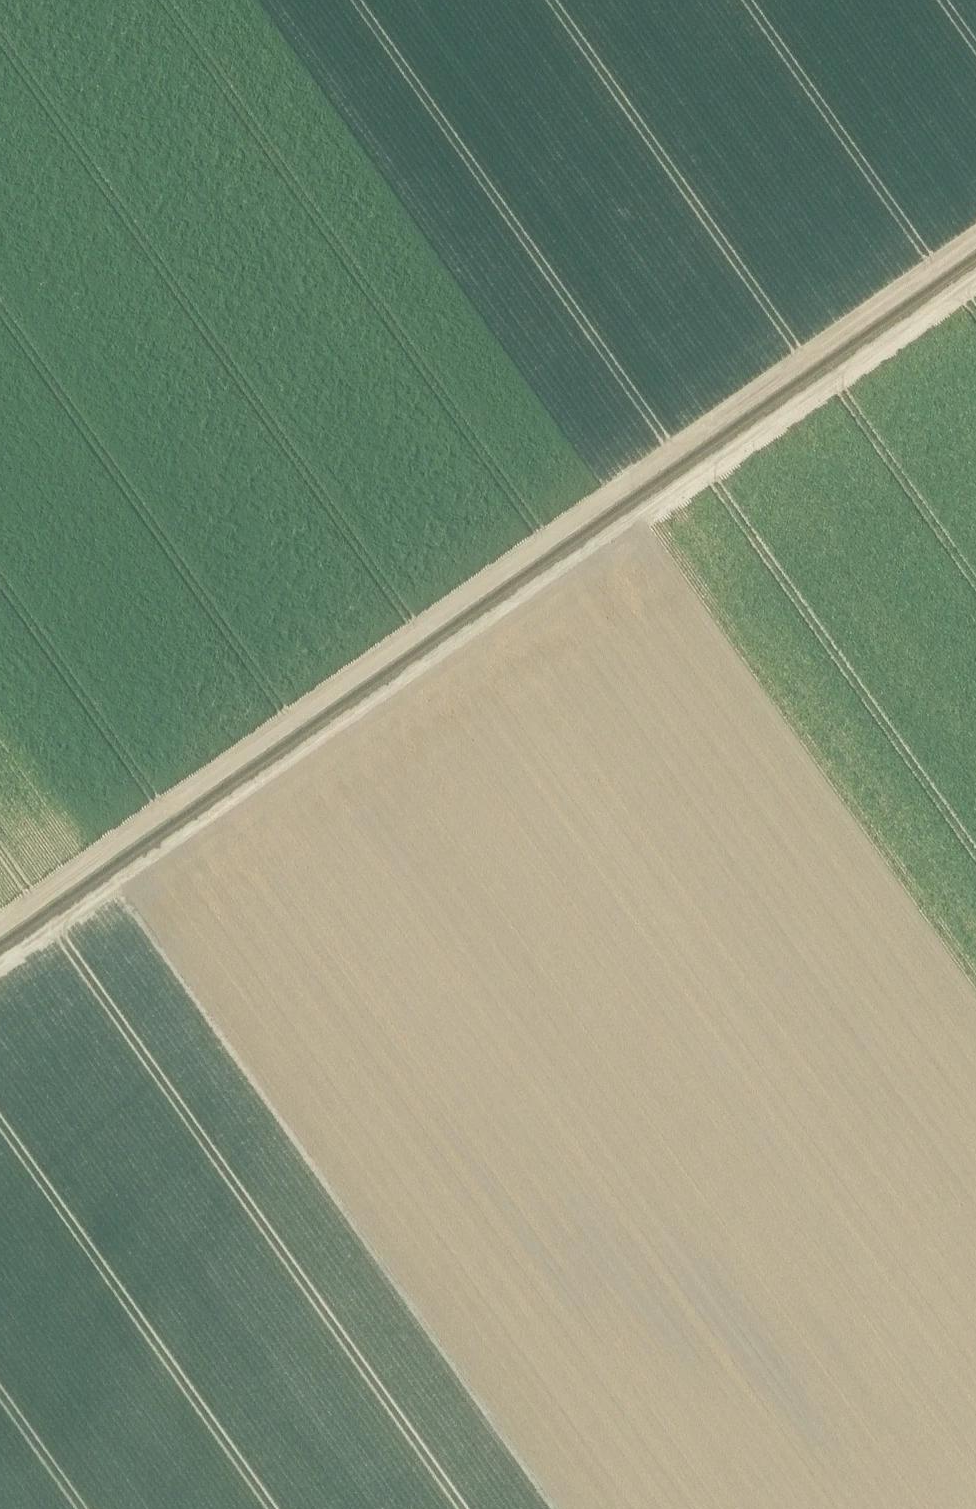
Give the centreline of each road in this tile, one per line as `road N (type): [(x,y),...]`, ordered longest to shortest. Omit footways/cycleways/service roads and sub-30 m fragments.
road 1 (track): [(975,274),(0,966)]

